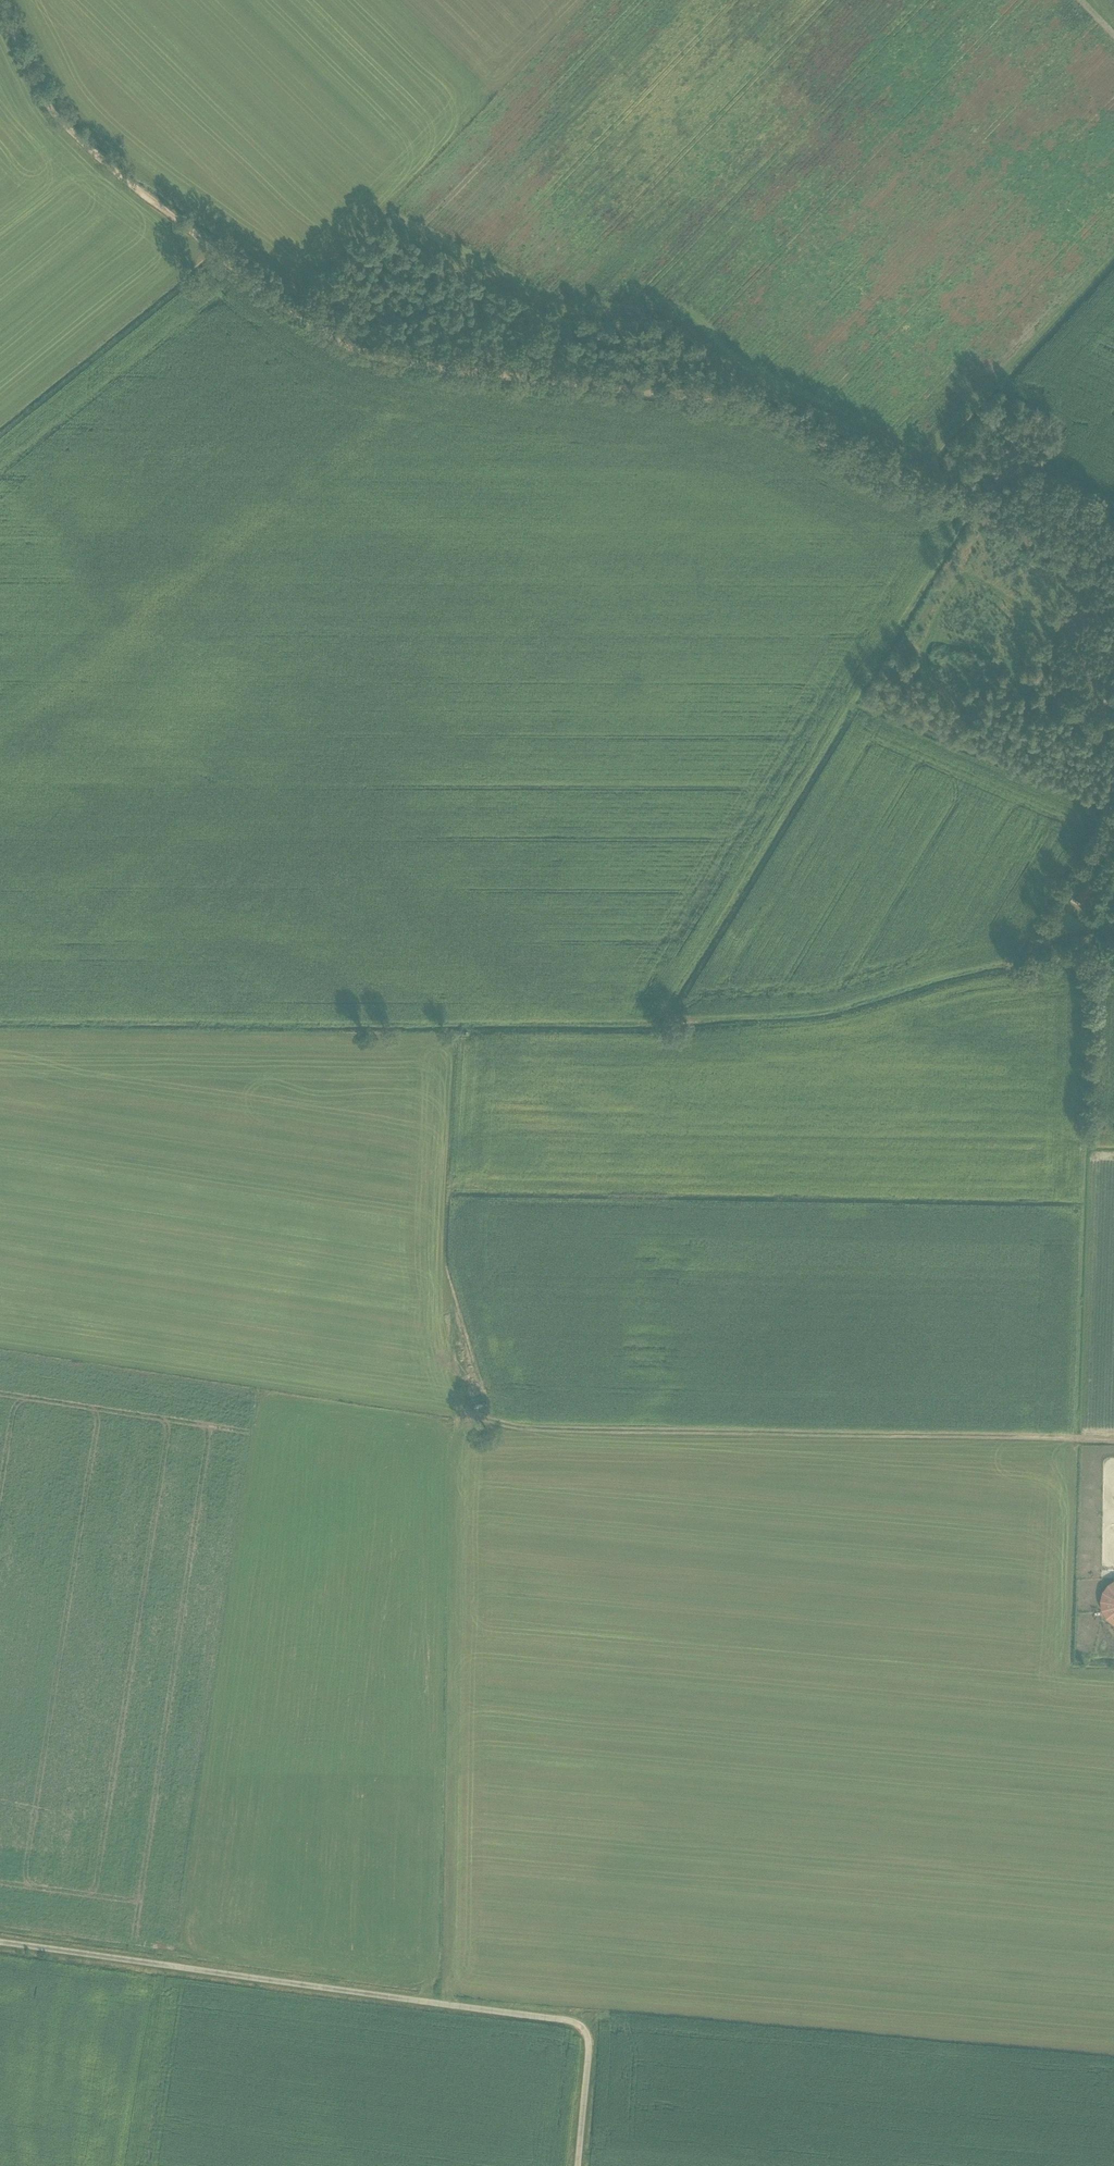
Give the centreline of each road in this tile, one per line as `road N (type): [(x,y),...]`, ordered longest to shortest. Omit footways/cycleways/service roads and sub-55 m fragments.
road 1 (track): [(0,4),(41,91),(95,154),(344,342),(592,383),(742,397),(1113,587)]
road 2 (unclassified): [(0,1934),(589,2022)]
road 3 (unclassified): [(578,2165),(589,2022)]

